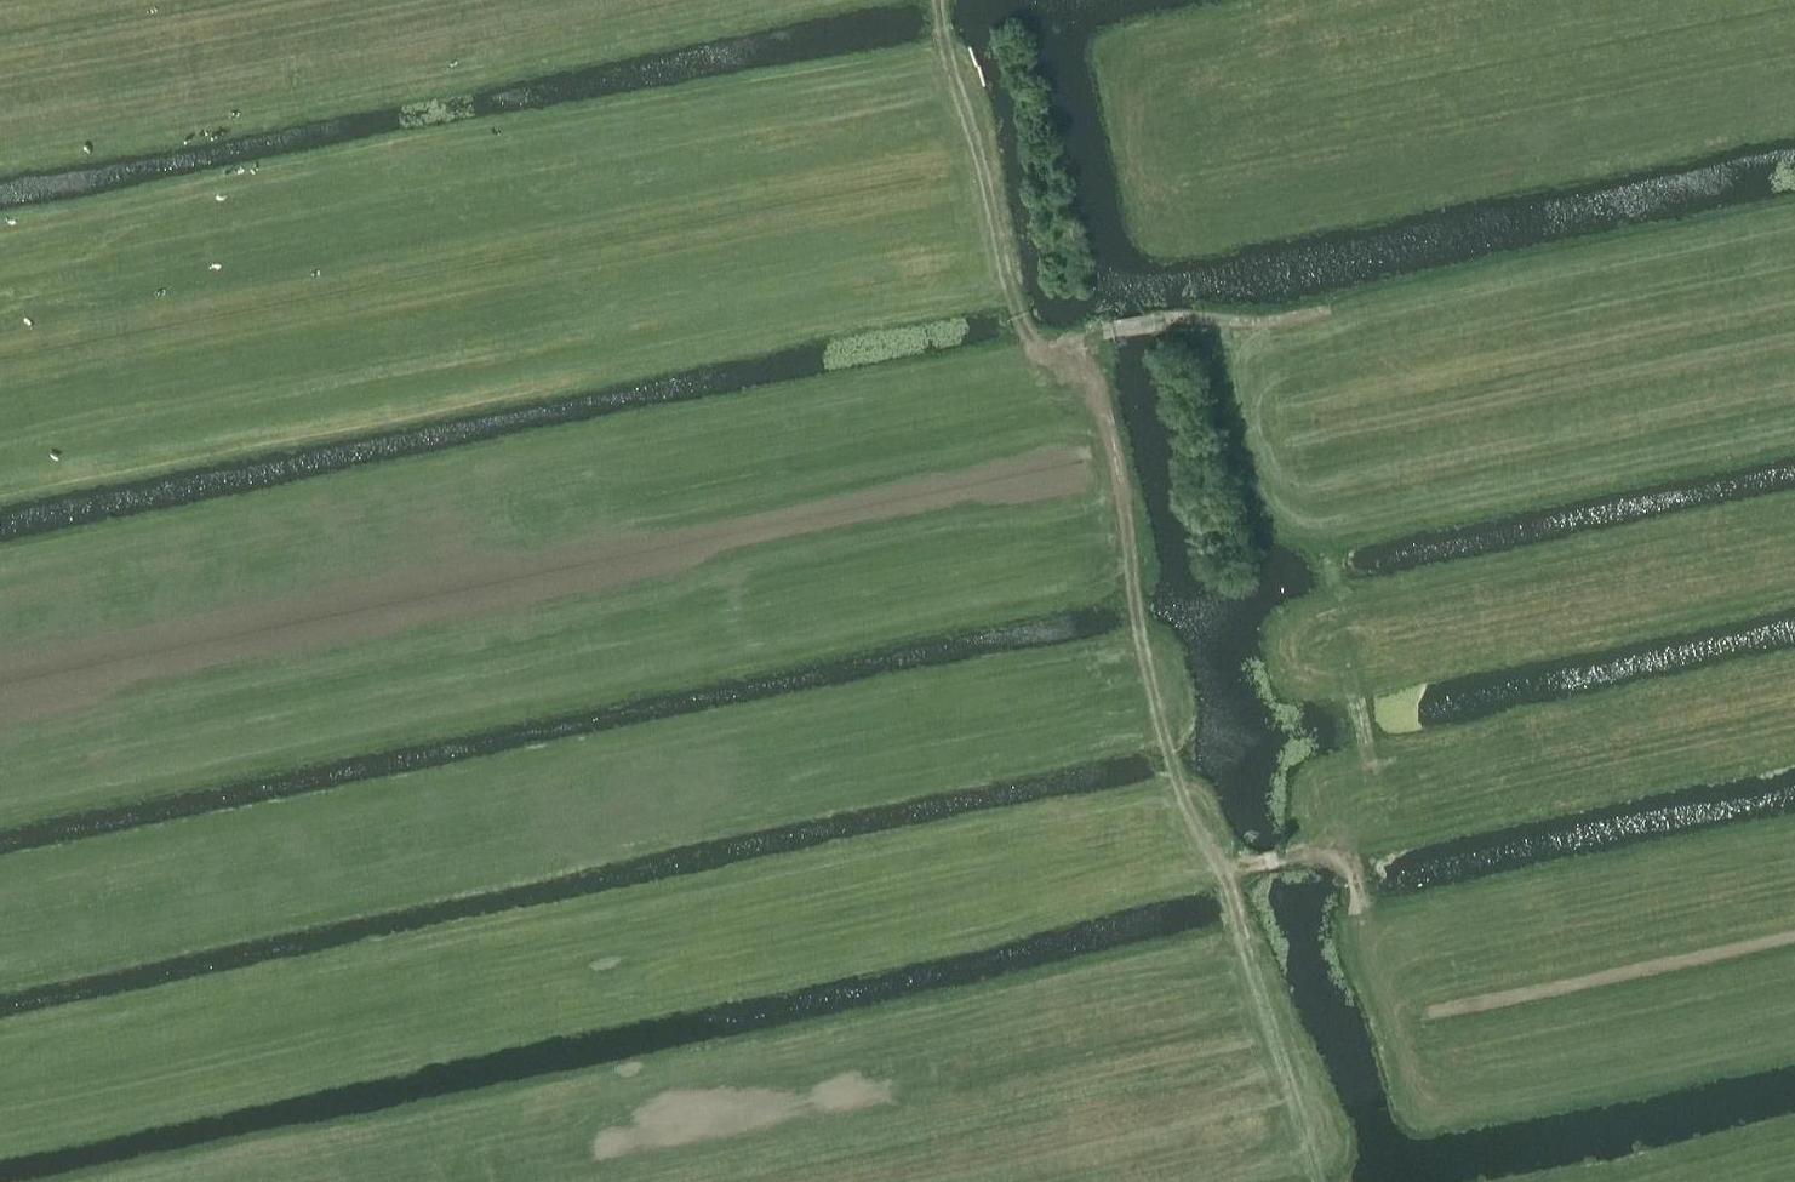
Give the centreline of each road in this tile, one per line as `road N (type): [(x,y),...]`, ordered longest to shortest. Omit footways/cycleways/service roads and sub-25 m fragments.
road 1 (track): [(936,0),(940,51),(1031,345),(1086,343),(1123,492),(1165,738),(1224,862),(1322,1181)]
road 2 (track): [(1086,343),(1158,323),(1262,323),(1794,219)]
road 3 (track): [(1794,906),(1385,972),(1351,850),(1304,851)]

